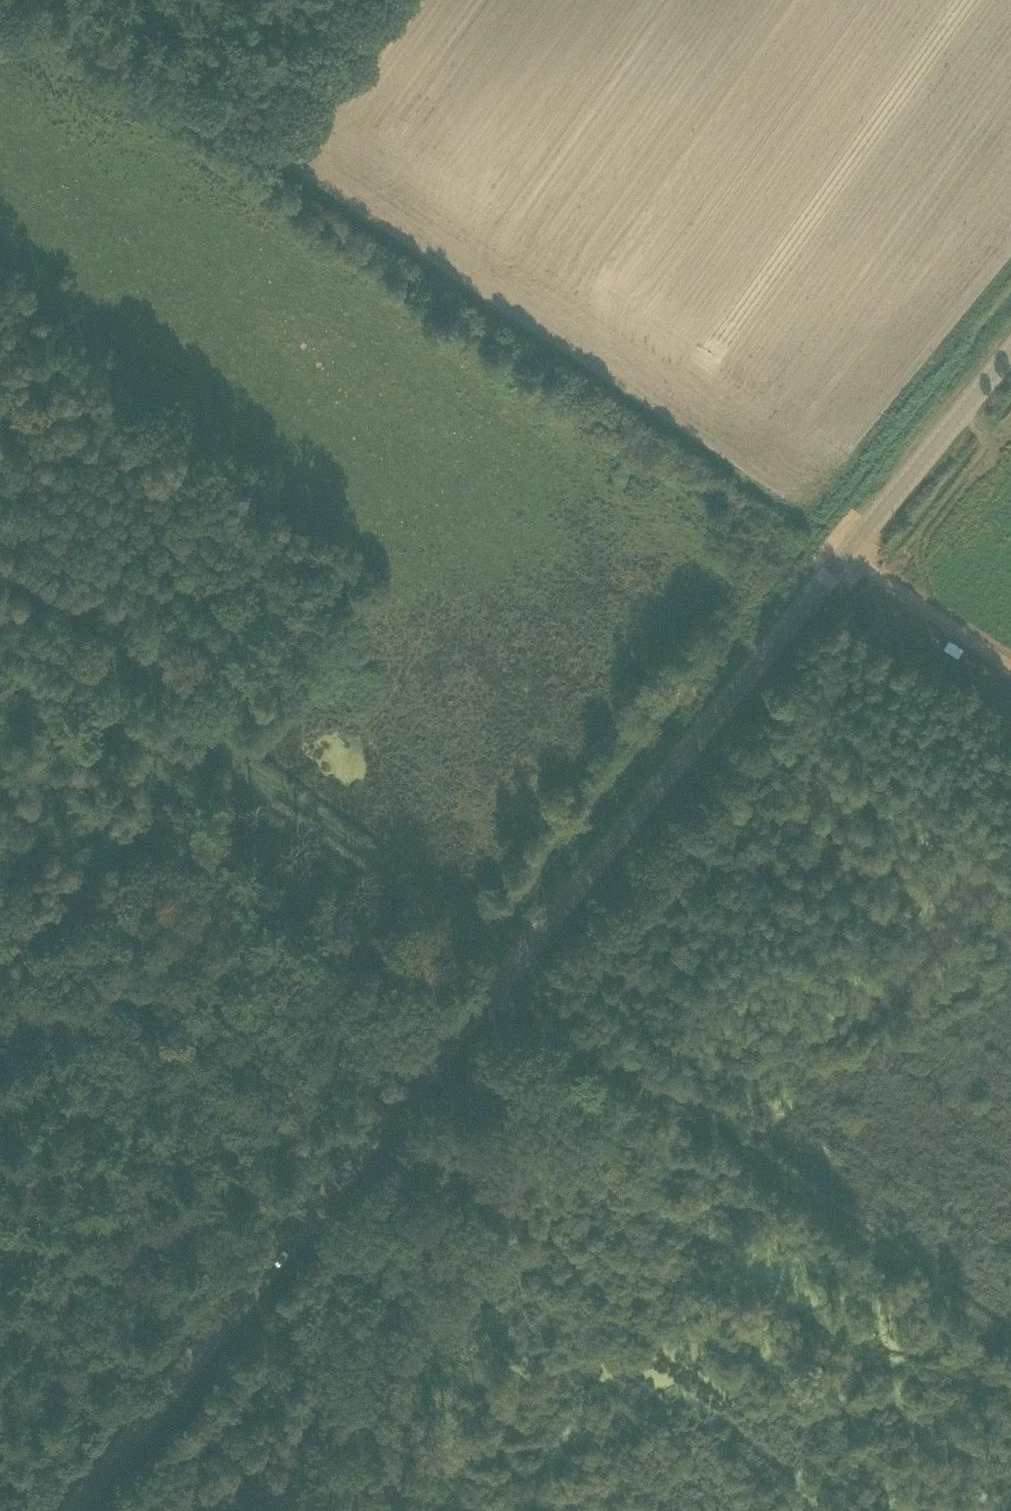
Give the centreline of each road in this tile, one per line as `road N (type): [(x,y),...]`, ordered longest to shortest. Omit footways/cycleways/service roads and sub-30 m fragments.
road 1 (tertiary): [(84,1510),(1010,352)]
road 2 (track): [(197,737),(527,963)]
road 3 (track): [(804,507),(1010,258)]
road 4 (track): [(197,737),(0,948)]
road 5 (track): [(197,737),(175,687),(0,559)]

